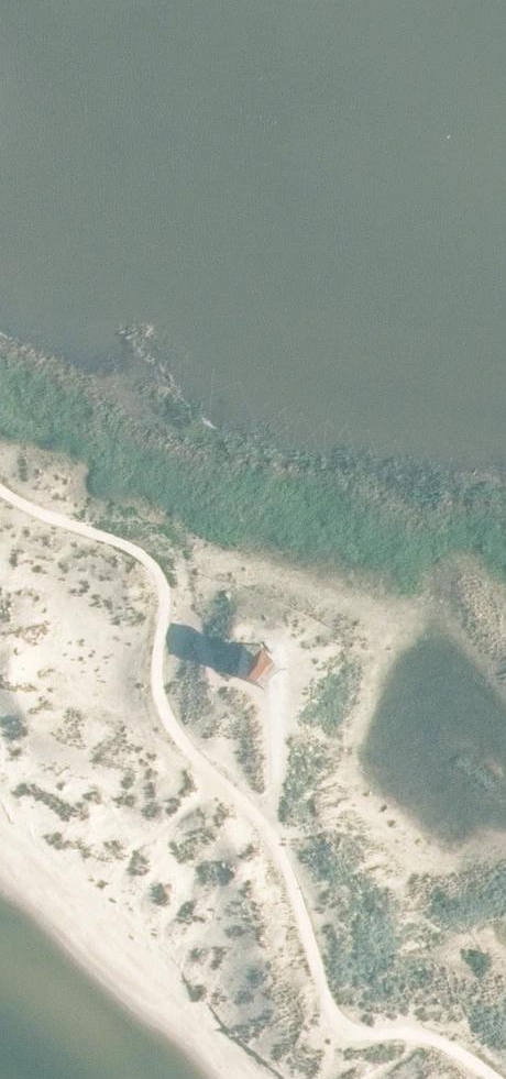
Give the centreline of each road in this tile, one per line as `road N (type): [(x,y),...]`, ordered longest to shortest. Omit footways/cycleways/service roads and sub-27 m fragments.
road 1 (track): [(483,1078),(418,1022),(310,1007),(298,995),(261,867),(232,804),(124,684),(118,660),(129,578),(117,542),(97,524),(0,486)]
road 2 (track): [(232,804),(240,756),(238,653)]

